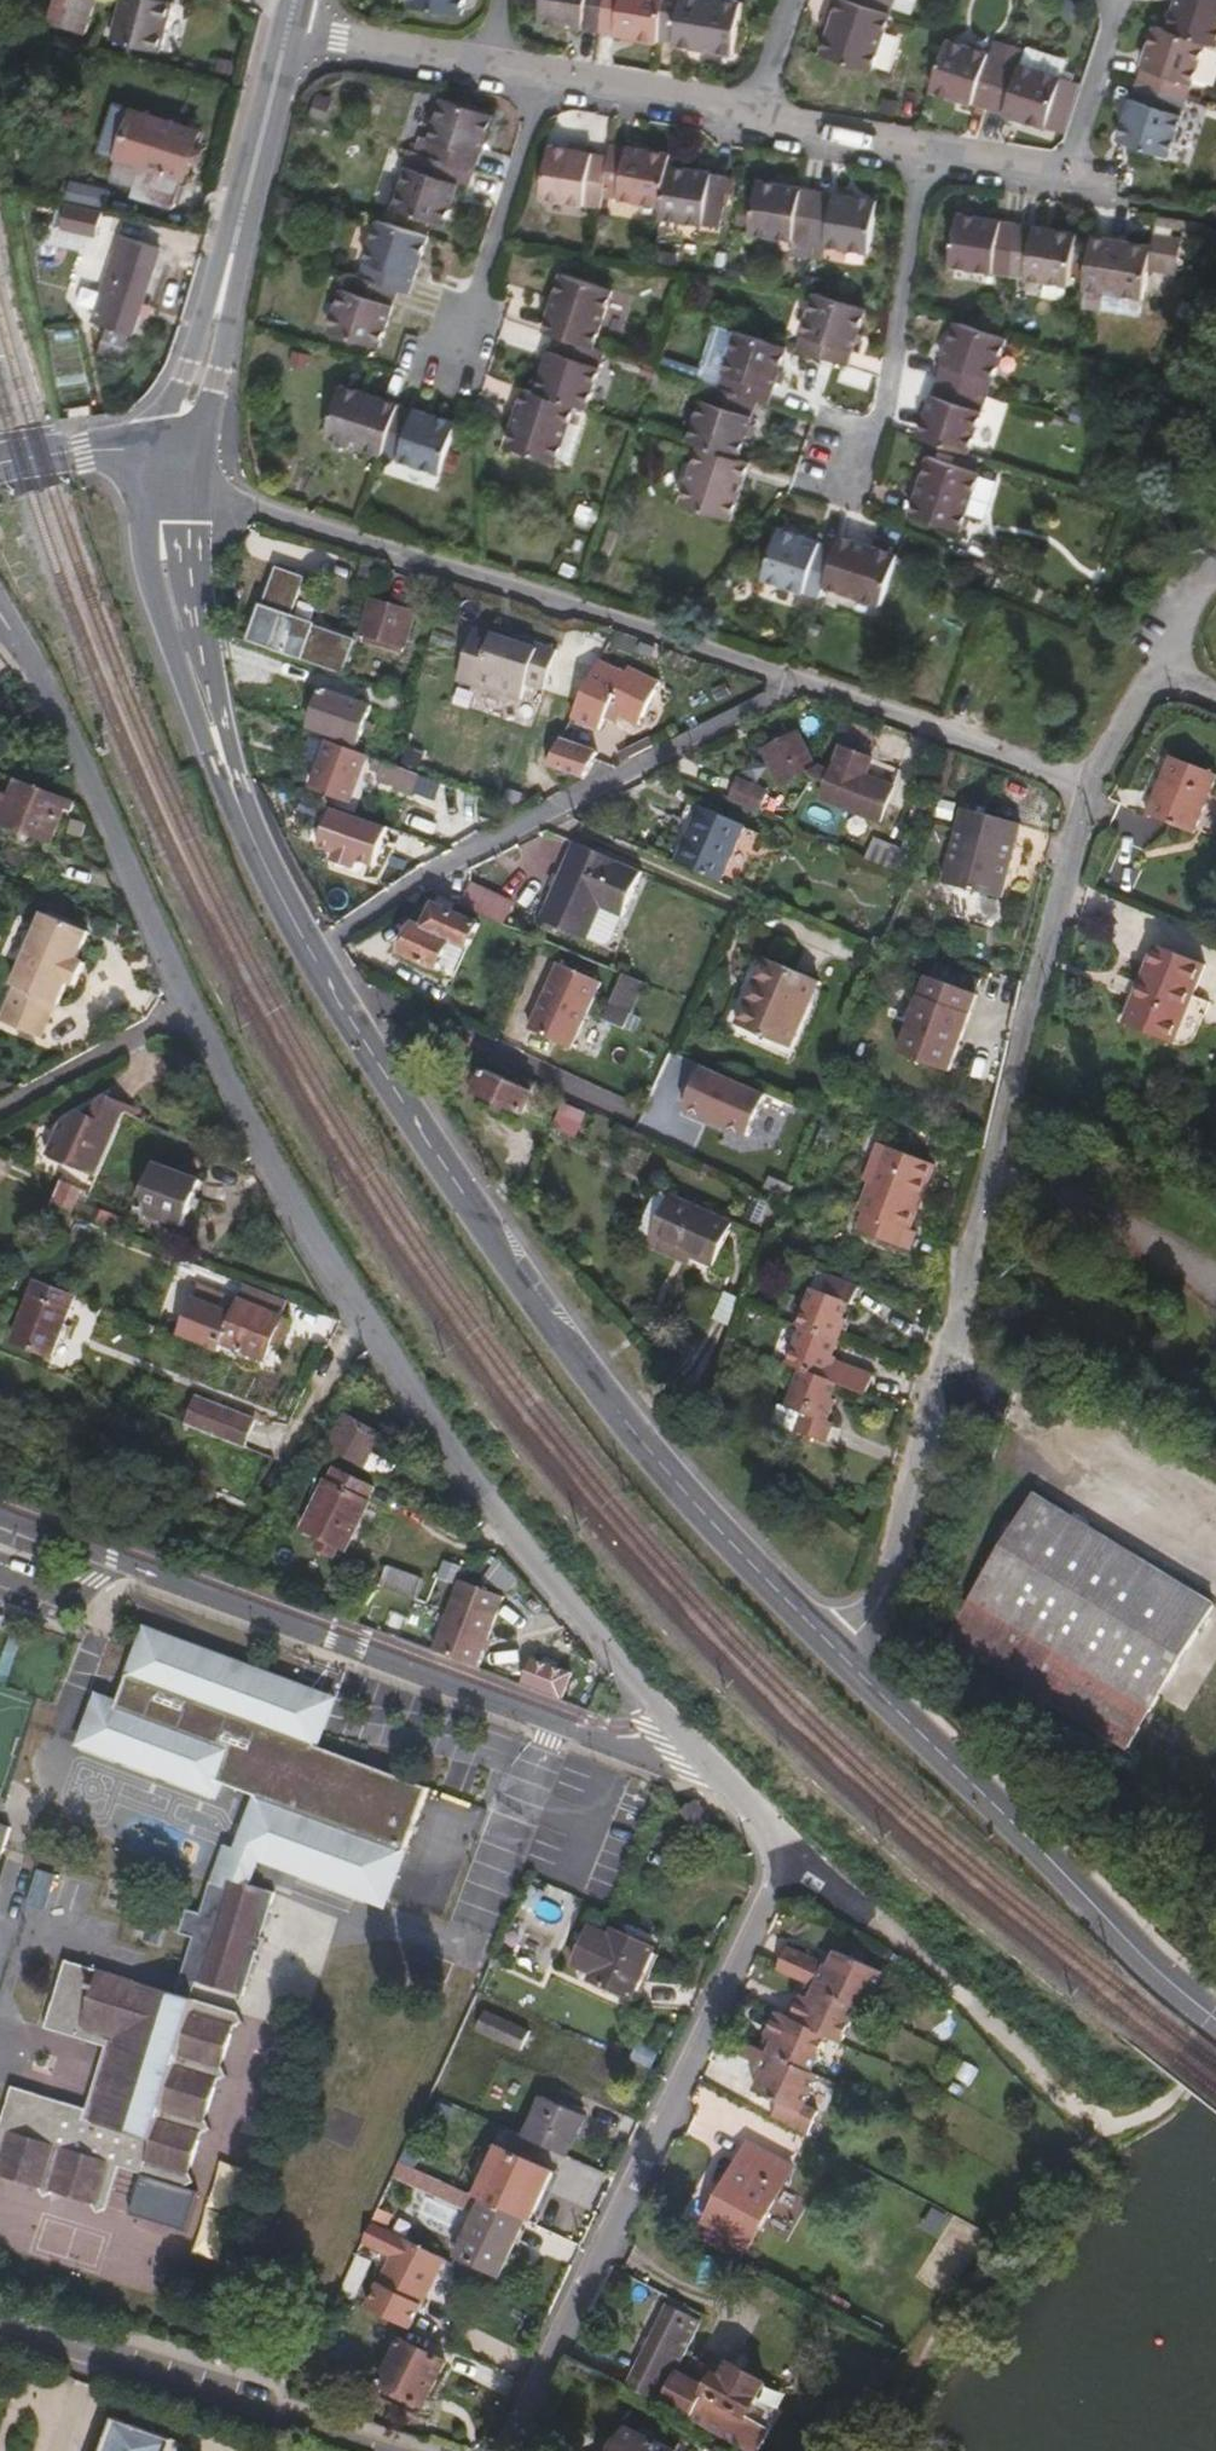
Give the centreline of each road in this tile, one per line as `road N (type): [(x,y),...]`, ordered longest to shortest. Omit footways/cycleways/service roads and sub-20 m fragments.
road 1 (residential): [(740,1787),(612,1661),(477,1489),(363,1323),(187,1011)]
road 2 (residential): [(835,1660),(880,1607),(900,1550),(1040,985),(1101,782)]
road 3 (residential): [(835,1660),(612,1417),(371,1066),(308,946)]
road 4 (residential): [(289,31),(746,112),(783,130),(1108,188)]
road 5 (residential): [(740,1787),(0,1515)]
road 6 (residential): [(509,2450),(781,1879),(779,1846),(740,1787)]
road 7 (residential): [(161,469),(253,517),(781,681)]
road 8 (residential): [(308,946),(543,812),(767,699),(781,681)]
road 9 (residential): [(1207,2014),(1116,1938),(835,1660)]
road 10 (residential): [(308,946),(229,776),(187,621),(161,469)]
road 11 (residential): [(187,1011),(82,760),(0,610)]
road 12 (residential): [(0,2333),(376,2450)]
road 13 (residential): [(781,681),(1101,782)]
road 14 (residential): [(217,313),(289,31)]
road 15 (residential): [(187,1011),(0,1113)]
road 16 (residential): [(217,313),(167,398),(158,424),(161,469)]
road 17 (residential): [(161,469),(199,420),(217,313)]
road 18 (unclassified): [(161,469),(83,452),(0,465)]
road 19 (residential): [(1101,782),(1154,670)]

